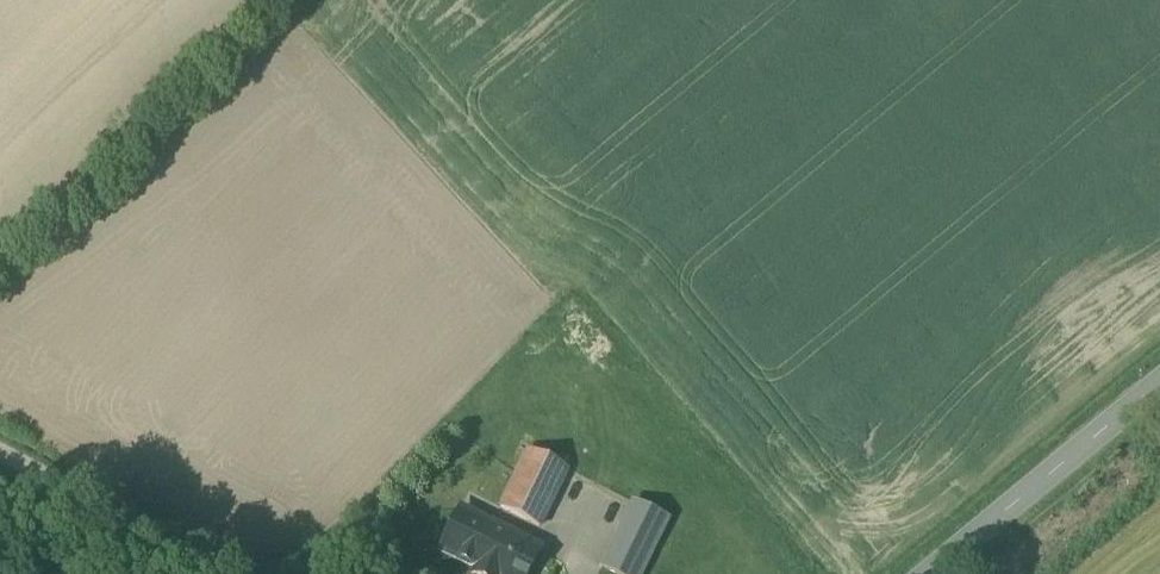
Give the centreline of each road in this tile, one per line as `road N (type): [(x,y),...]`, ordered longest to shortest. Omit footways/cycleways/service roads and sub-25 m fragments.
road 1 (tertiary): [(934,573),(1159,385)]
road 2 (unclassified): [(225,573),(0,454)]

